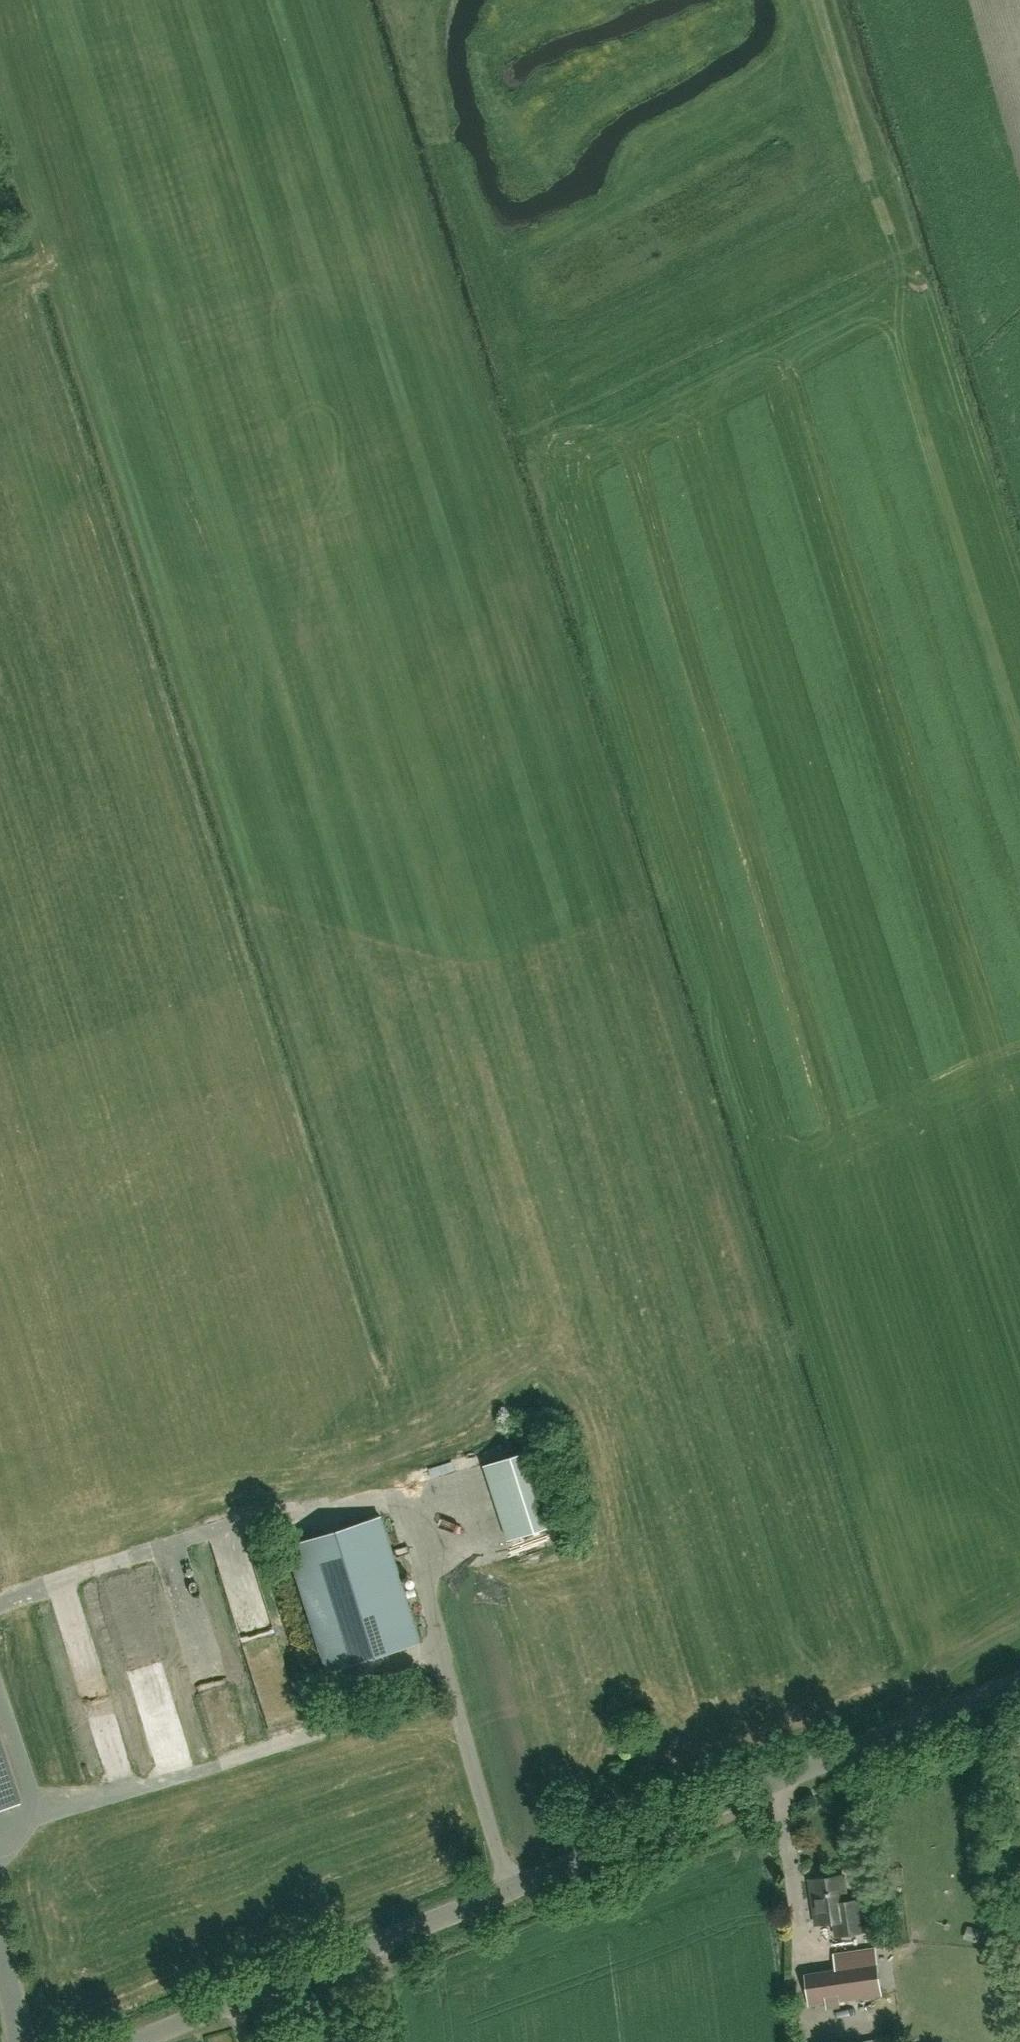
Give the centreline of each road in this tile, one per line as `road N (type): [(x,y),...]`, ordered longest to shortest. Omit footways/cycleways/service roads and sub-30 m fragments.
road 1 (unclassified): [(126,2041),(1019,1683)]

